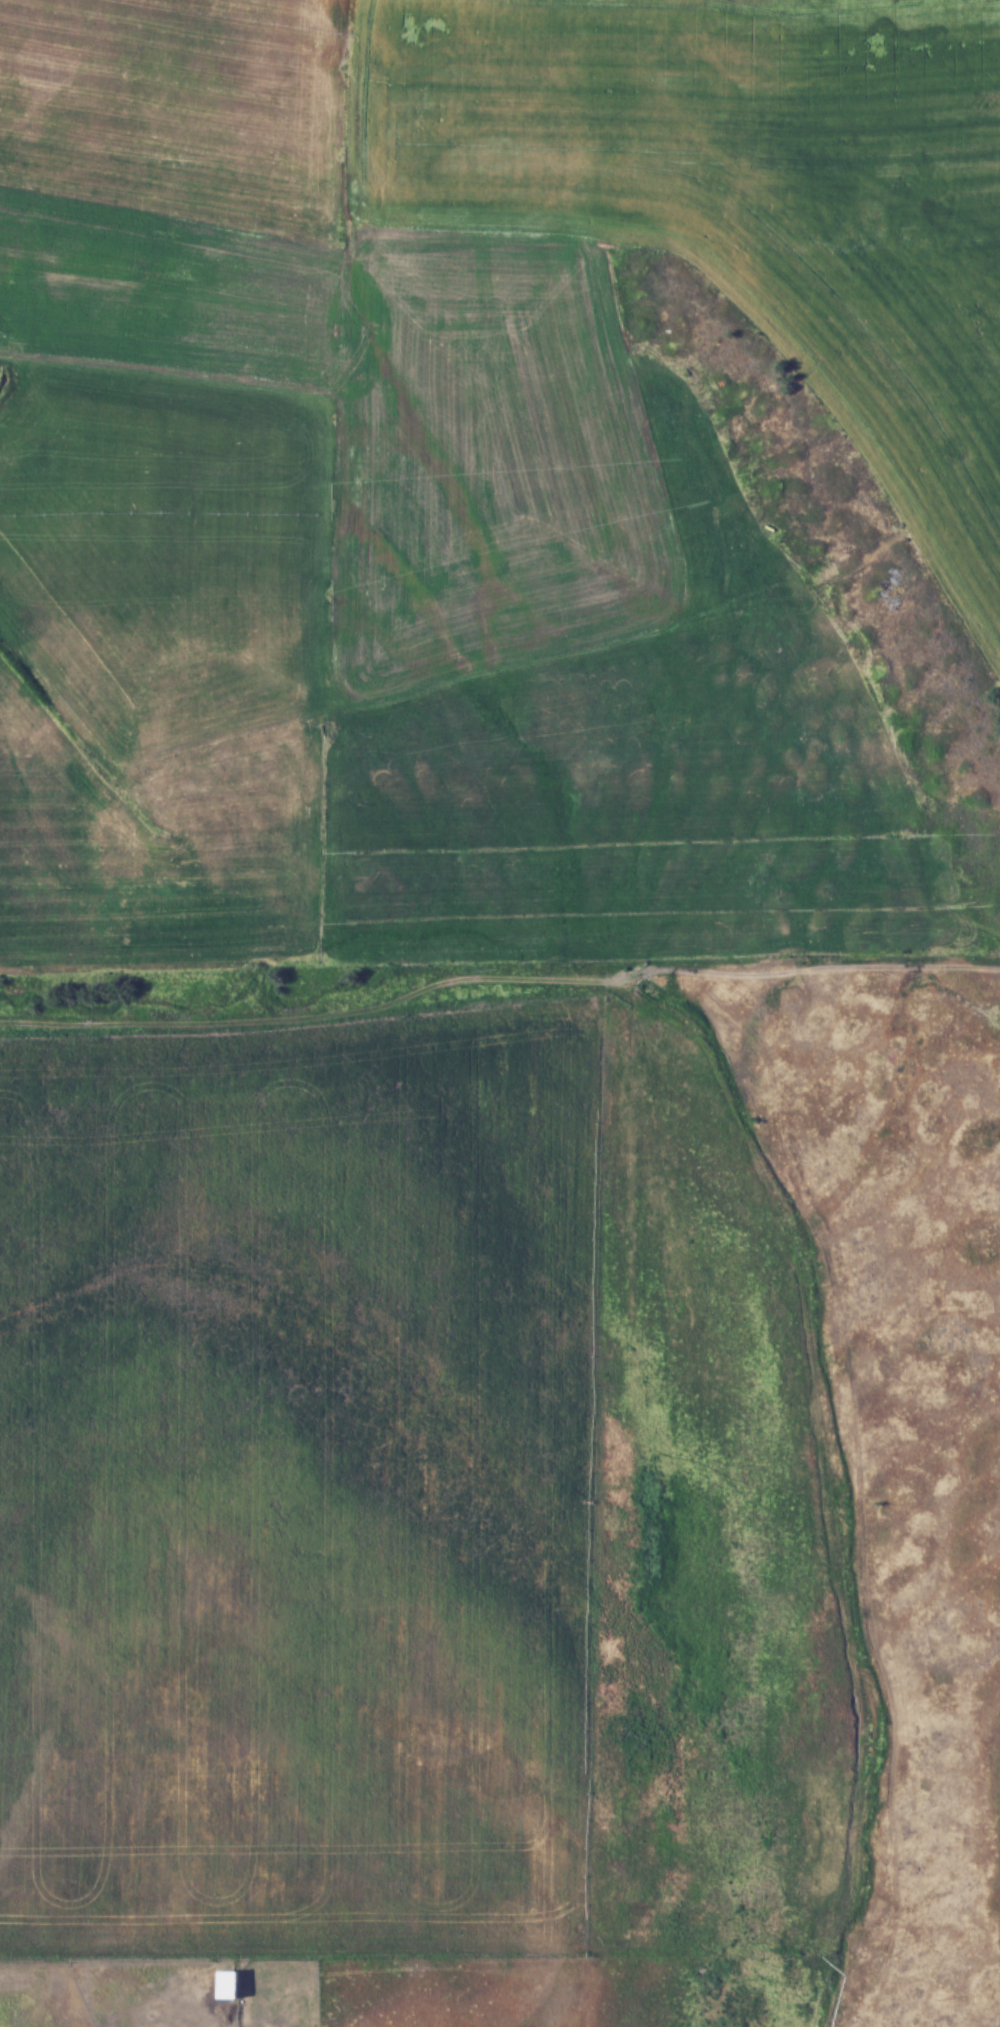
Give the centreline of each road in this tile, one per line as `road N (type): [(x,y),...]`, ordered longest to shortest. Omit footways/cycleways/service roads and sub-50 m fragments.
road 1 (track): [(0,1026),(359,1011),(451,981),(610,980),(655,968),(999,967)]

